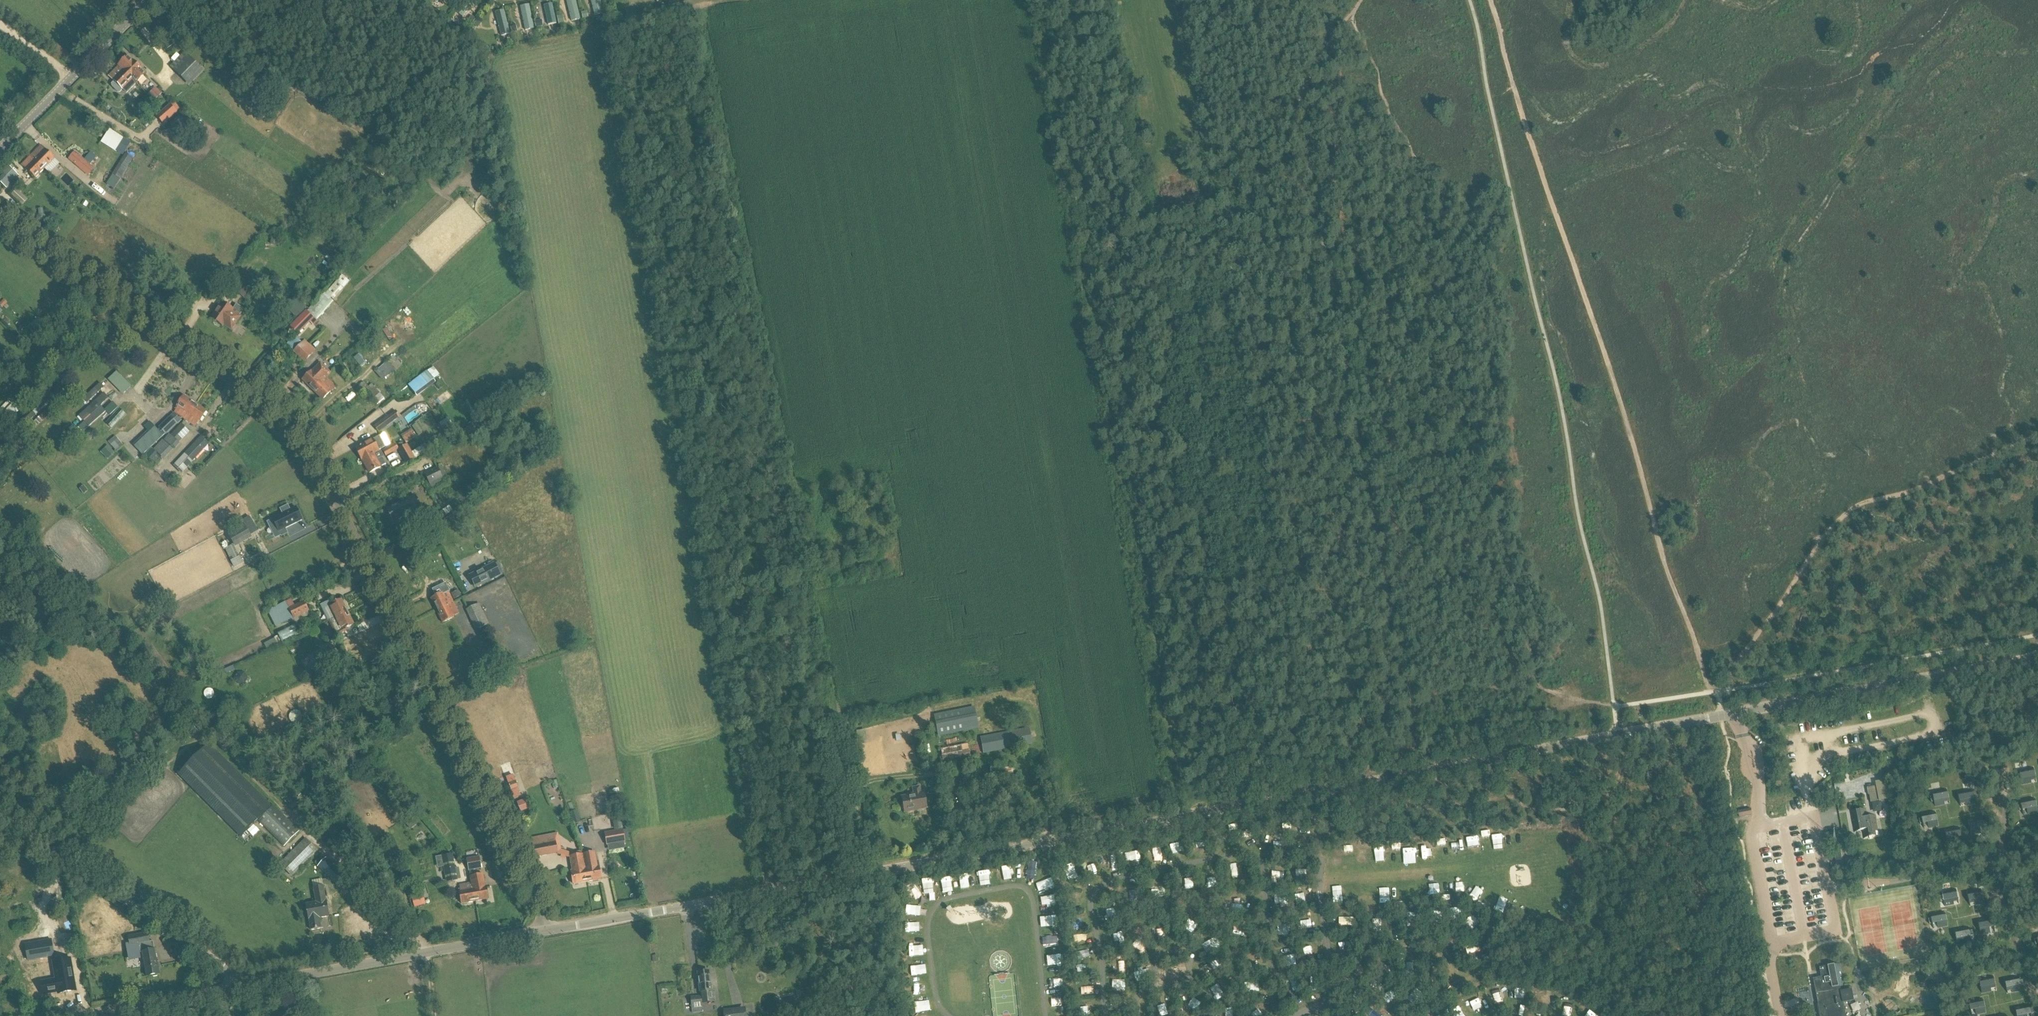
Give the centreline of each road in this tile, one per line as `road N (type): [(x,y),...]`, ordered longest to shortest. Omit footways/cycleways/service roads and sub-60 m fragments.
road 1 (unclassified): [(552,929),(2037,659)]
road 2 (unclassified): [(552,929),(319,464),(286,420),(0,221)]
road 3 (track): [(1419,745),(1306,126),(1316,60),(1357,0)]
road 4 (track): [(1490,0),(1666,566),(1708,686),(1717,692)]
road 5 (track): [(1717,692),(1842,520),(2037,430)]
road 6 (residential): [(237,987),(552,929)]
road 7 (residential): [(237,987),(221,964),(0,817)]
road 8 (tertiary): [(0,149),(149,0)]
road 9 (residential): [(79,1015),(237,987)]

